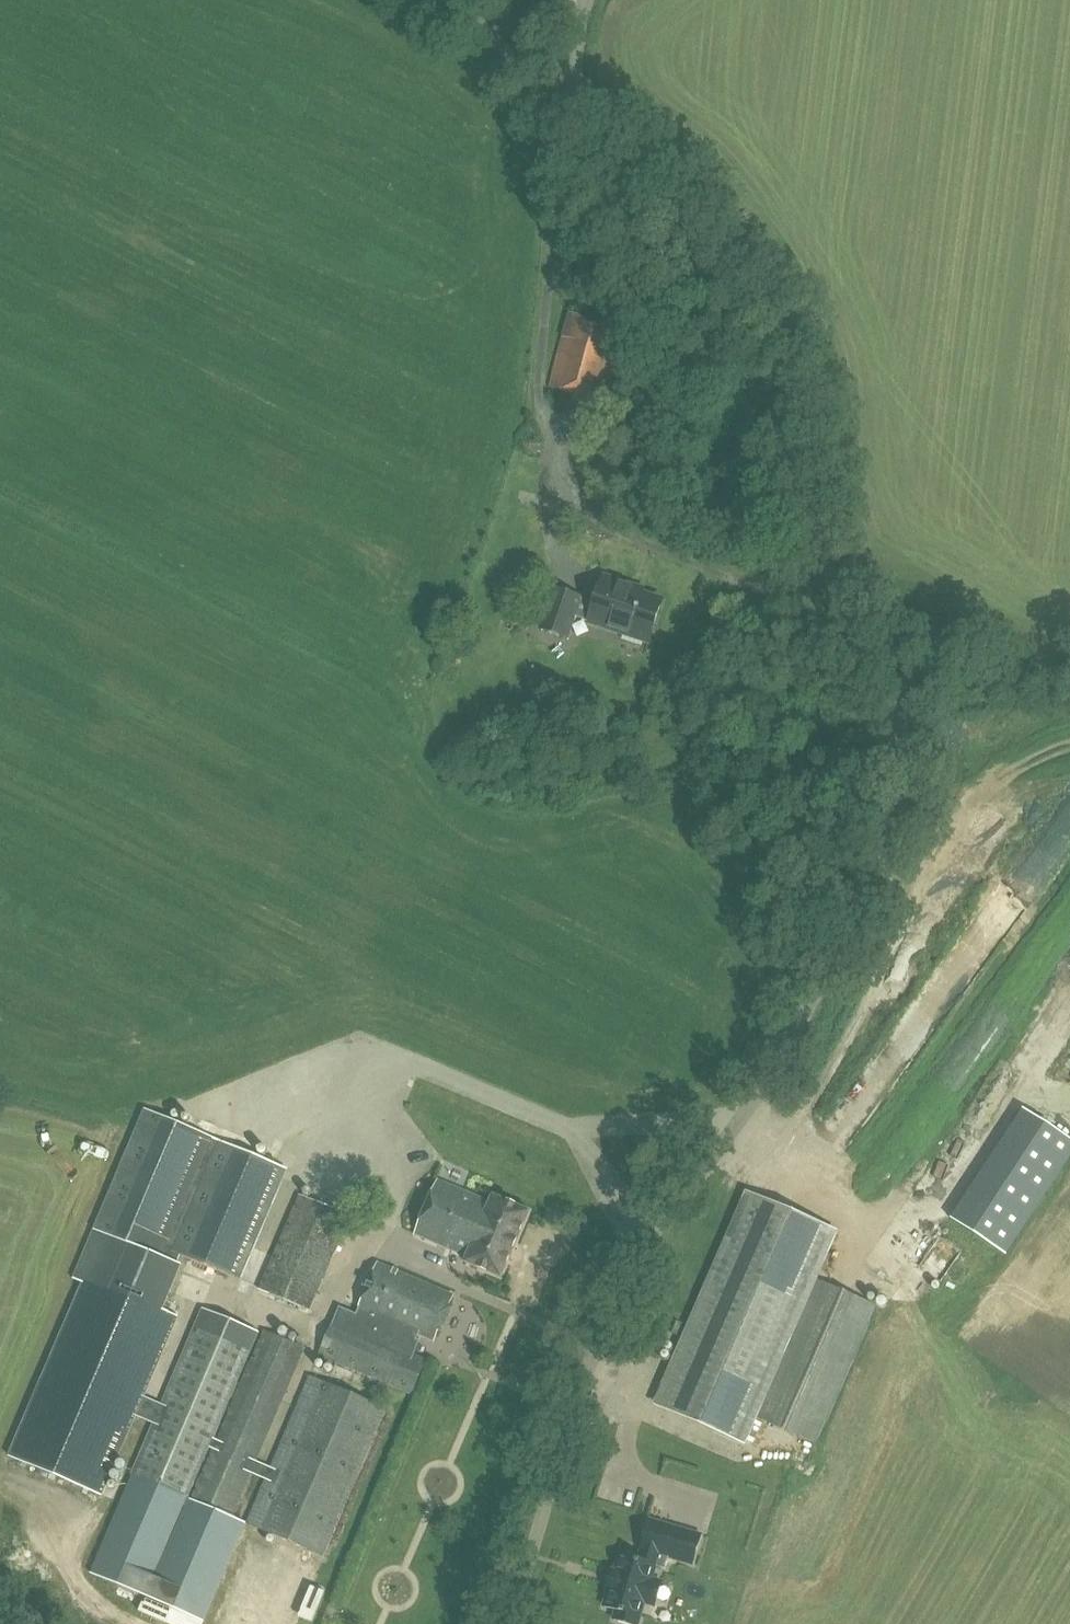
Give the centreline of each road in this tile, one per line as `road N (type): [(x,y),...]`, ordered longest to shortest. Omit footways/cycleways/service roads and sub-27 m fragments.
road 1 (unclassified): [(511,1623),(626,1272),(787,1055),(832,974),(907,799),(911,767),(908,725),(889,680),(835,604),(764,300),(749,271),(722,237),(571,104),(437,0)]
road 2 (track): [(835,604),(812,606),(748,585),(651,545)]

